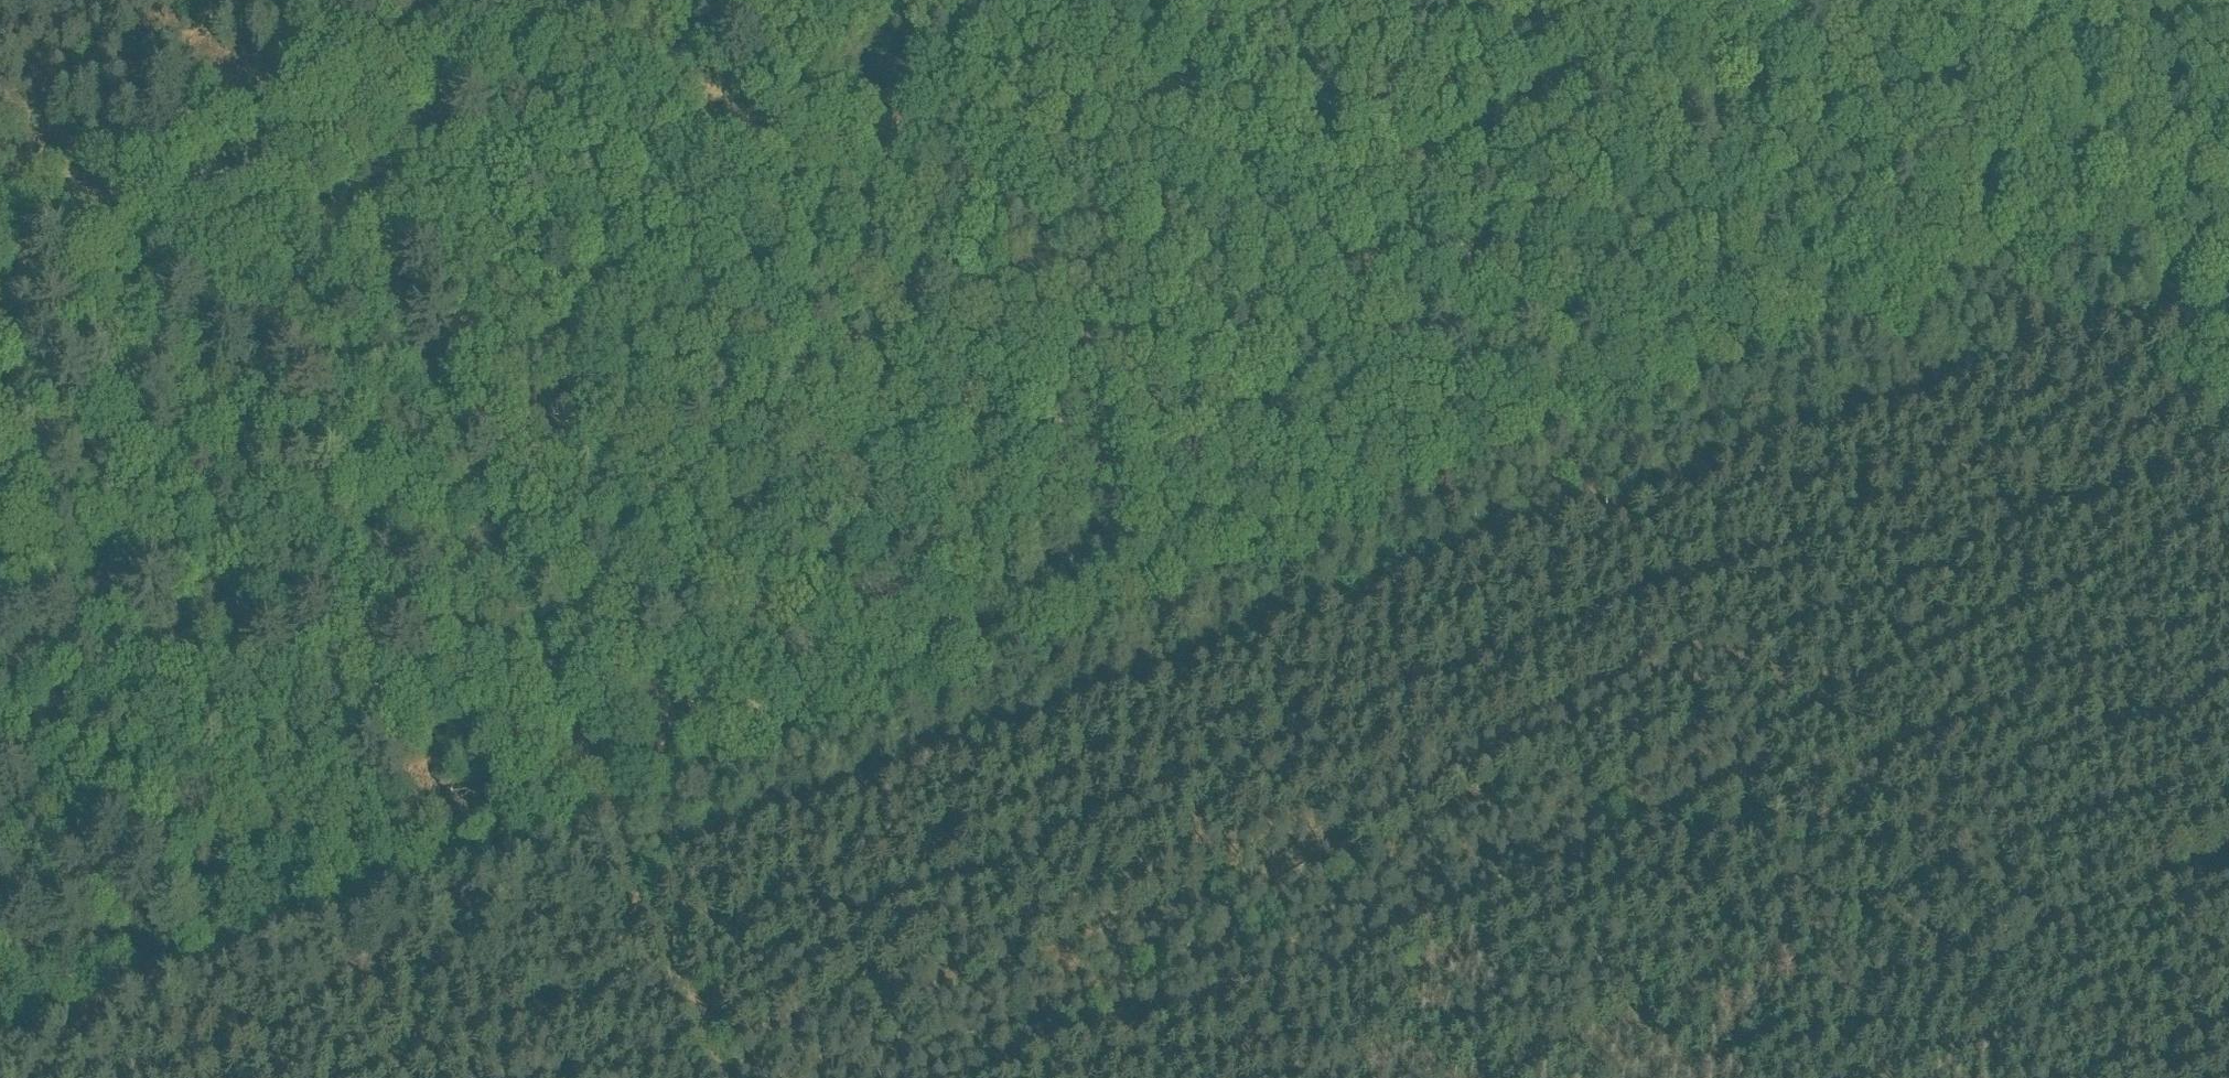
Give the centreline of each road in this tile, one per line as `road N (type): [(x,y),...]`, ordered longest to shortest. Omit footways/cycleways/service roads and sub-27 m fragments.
road 1 (track): [(269,0),(608,808)]
road 2 (track): [(659,0),(0,243)]
road 3 (track): [(608,808),(719,1077)]

